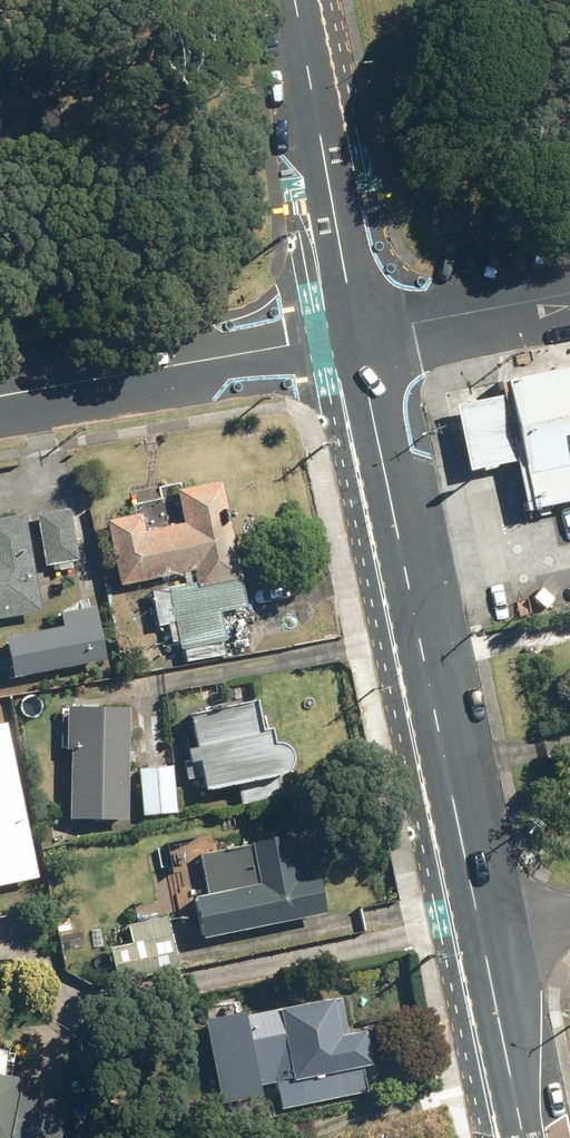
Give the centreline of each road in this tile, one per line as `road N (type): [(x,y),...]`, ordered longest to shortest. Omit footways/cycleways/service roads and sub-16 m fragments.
road 1 (residential): [(360,332),(525,1137)]
road 2 (residential): [(360,332),(0,394)]
road 3 (residential): [(296,0),(360,332)]
road 4 (residential): [(360,332),(569,292)]

